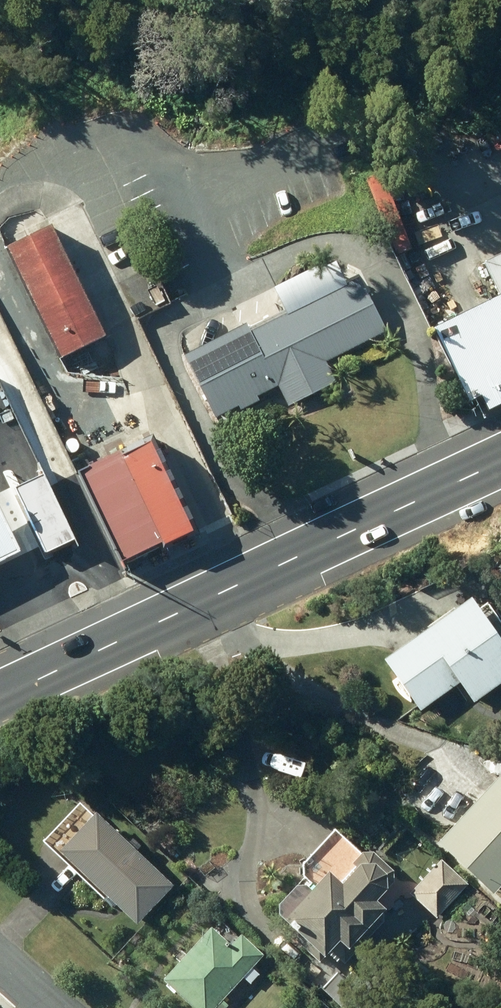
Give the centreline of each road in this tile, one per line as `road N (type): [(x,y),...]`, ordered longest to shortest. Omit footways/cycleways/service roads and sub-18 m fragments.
road 1 (secondary): [(500,462),(0,695)]

